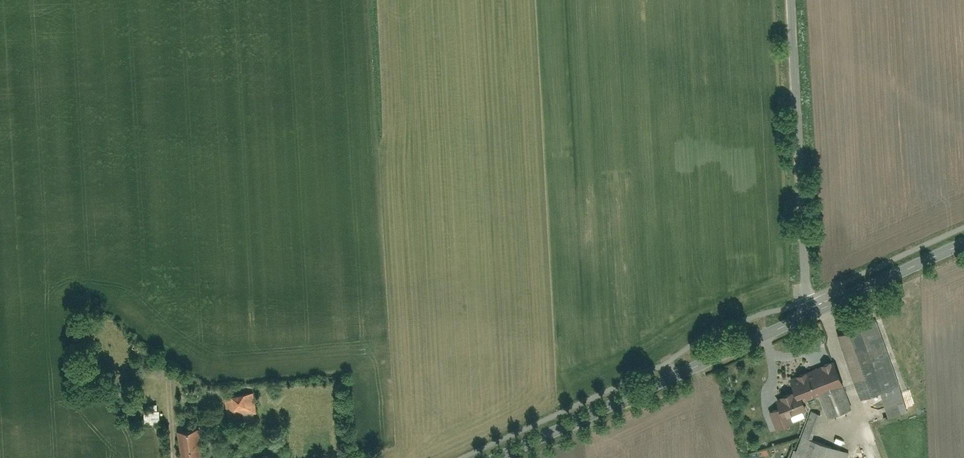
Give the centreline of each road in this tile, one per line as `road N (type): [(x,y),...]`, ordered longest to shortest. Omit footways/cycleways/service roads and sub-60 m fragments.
road 1 (tertiary): [(814,315),(500,457)]
road 2 (unclassified): [(789,0),(805,296),(814,315)]
road 3 (tertiary): [(963,242),(814,315)]

